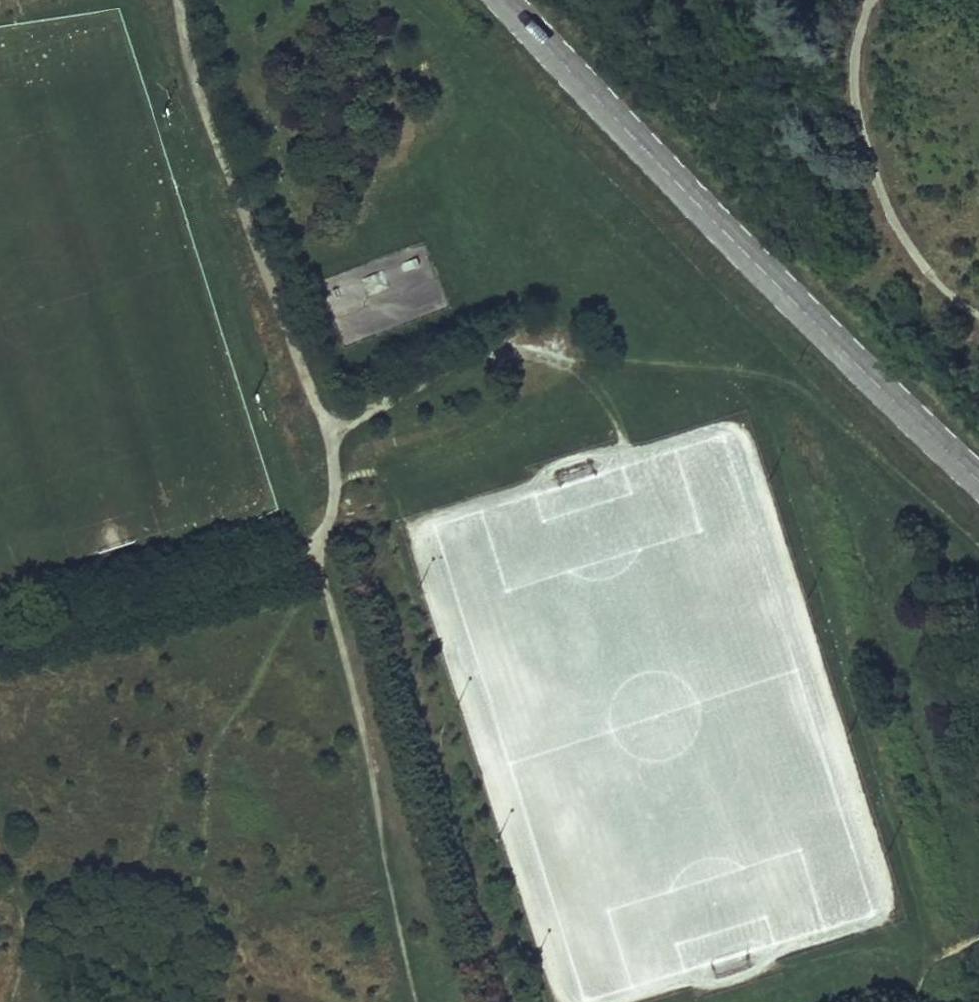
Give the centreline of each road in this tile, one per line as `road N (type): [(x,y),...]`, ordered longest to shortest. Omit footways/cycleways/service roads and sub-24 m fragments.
road 1 (unclassified): [(978,482),(502,0)]

